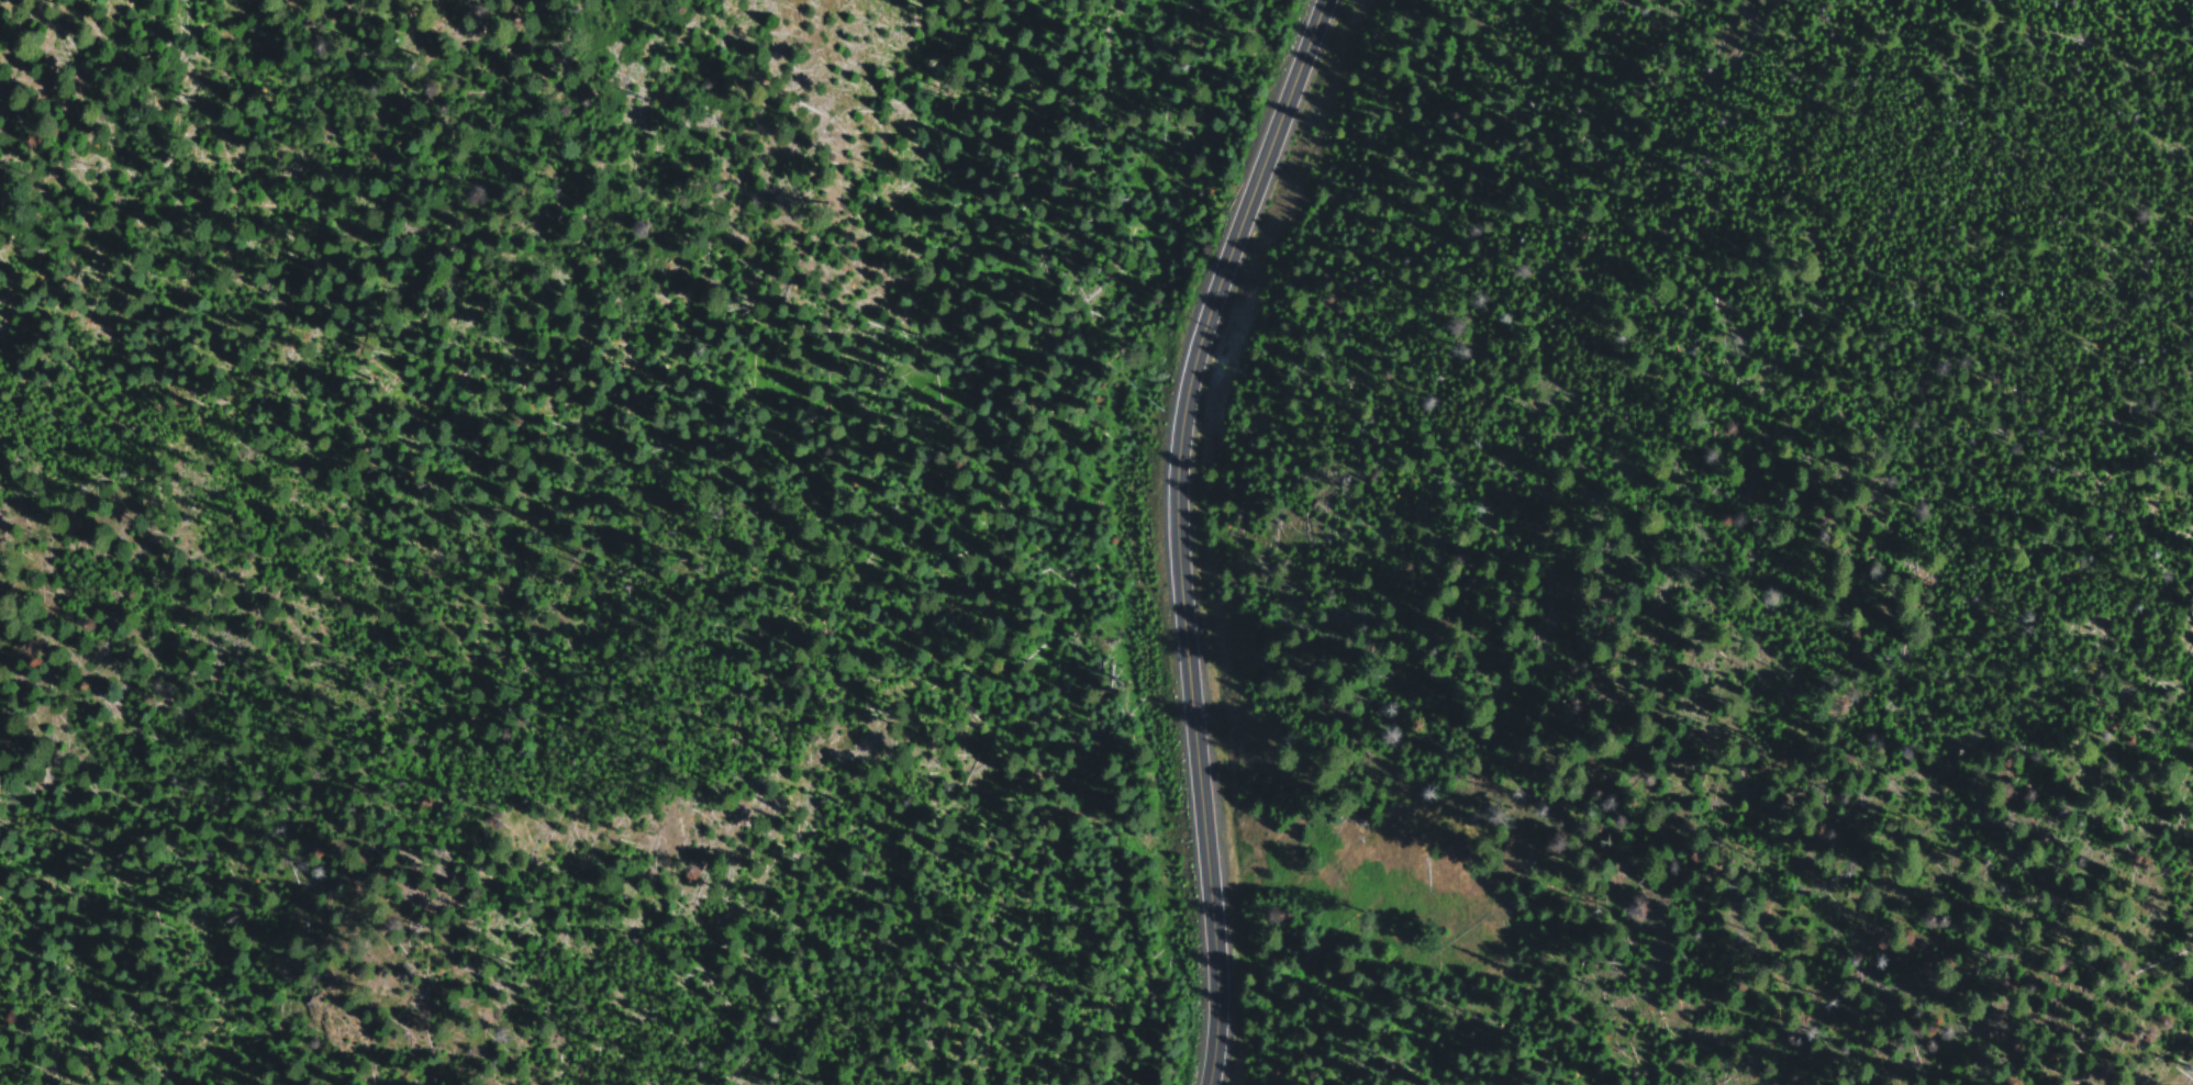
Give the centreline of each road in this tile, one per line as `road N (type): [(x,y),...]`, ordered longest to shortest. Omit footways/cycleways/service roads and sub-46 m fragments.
road 1 (tertiary): [(1207,1084),(1218,941),(1180,458),(1191,378),(1216,298),(1325,0)]

